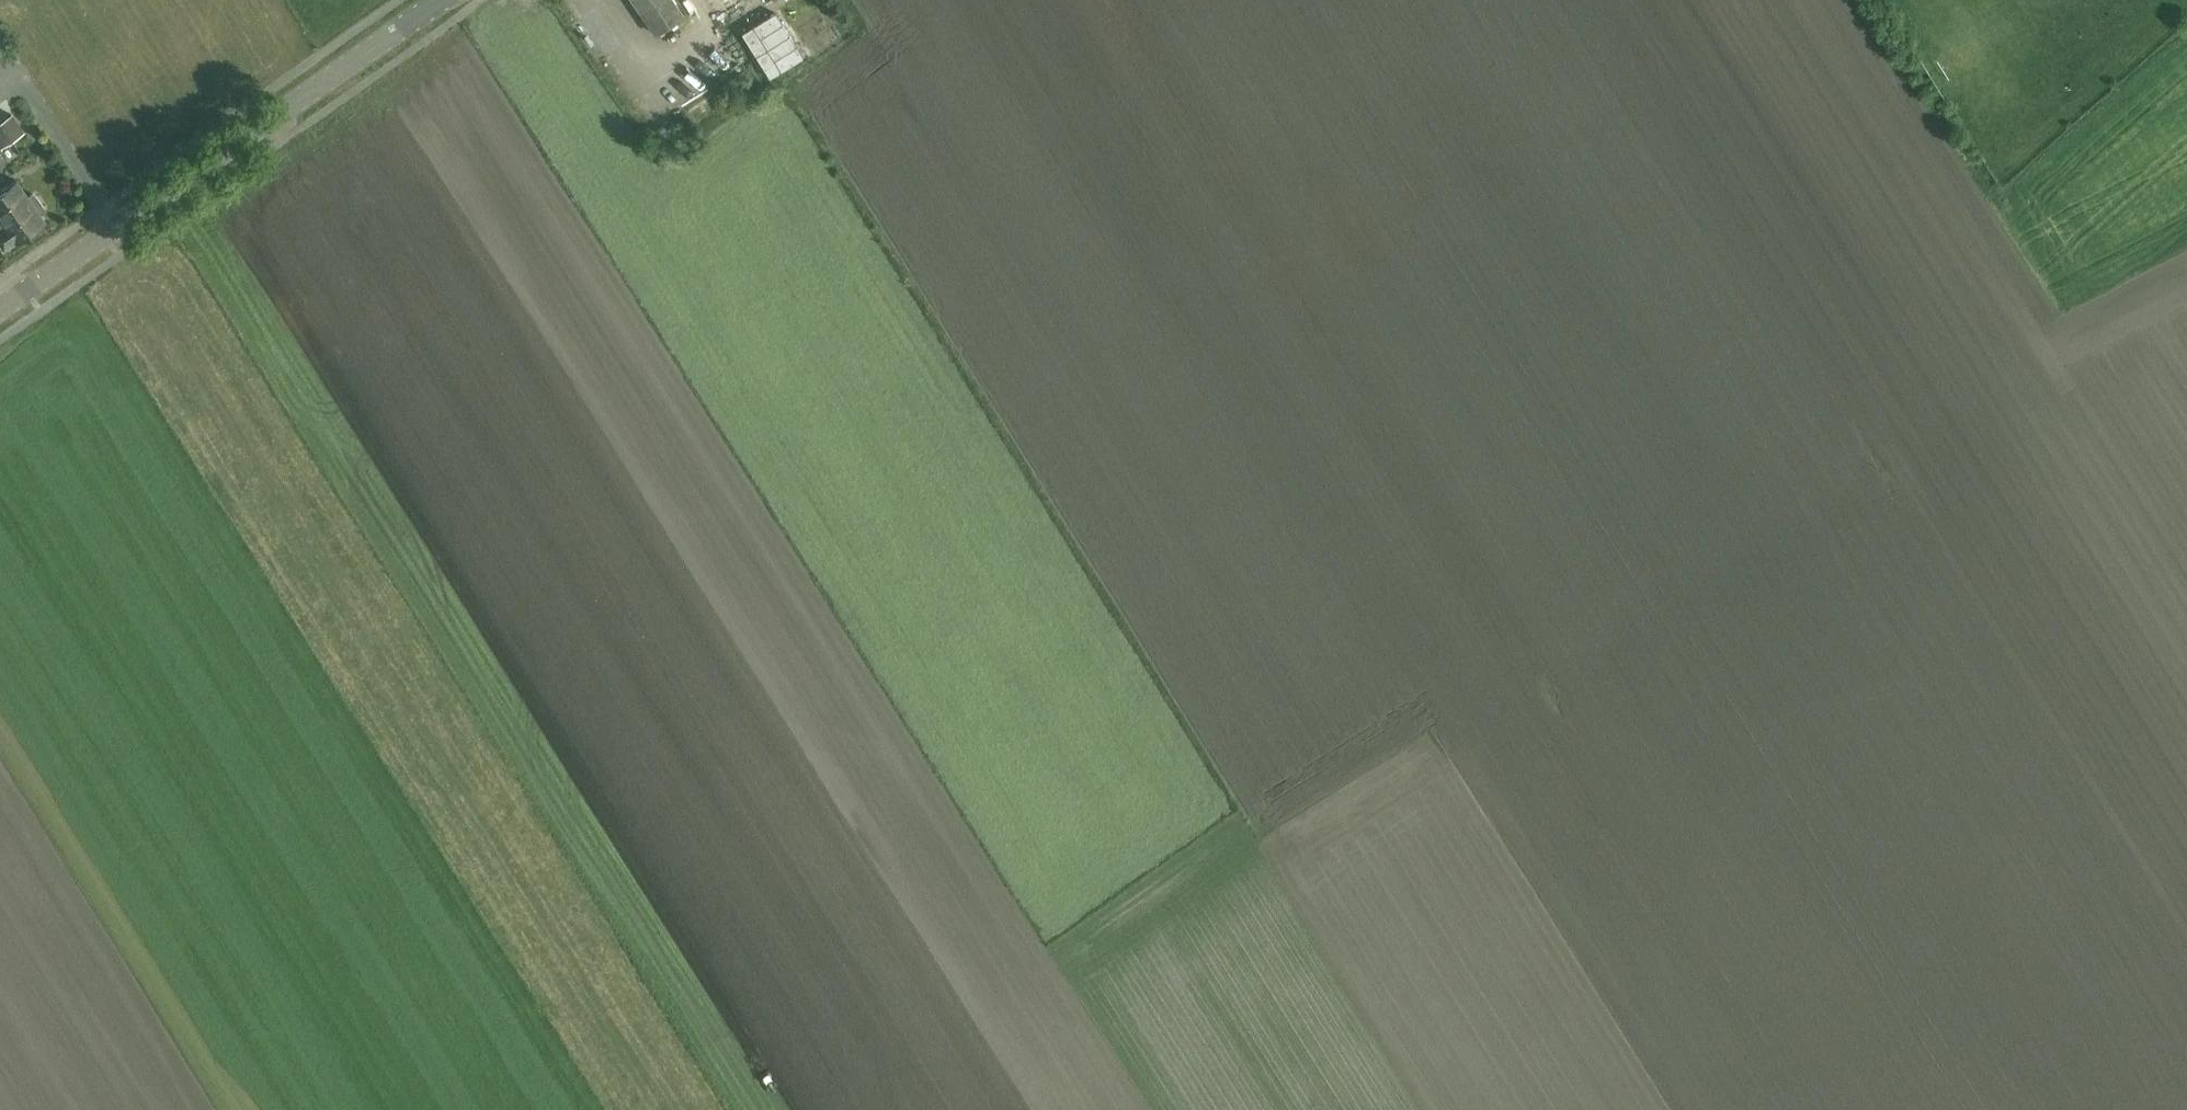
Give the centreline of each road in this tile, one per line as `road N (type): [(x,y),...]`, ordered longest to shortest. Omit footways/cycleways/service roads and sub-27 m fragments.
road 1 (tertiary): [(0,310),(443,0)]

